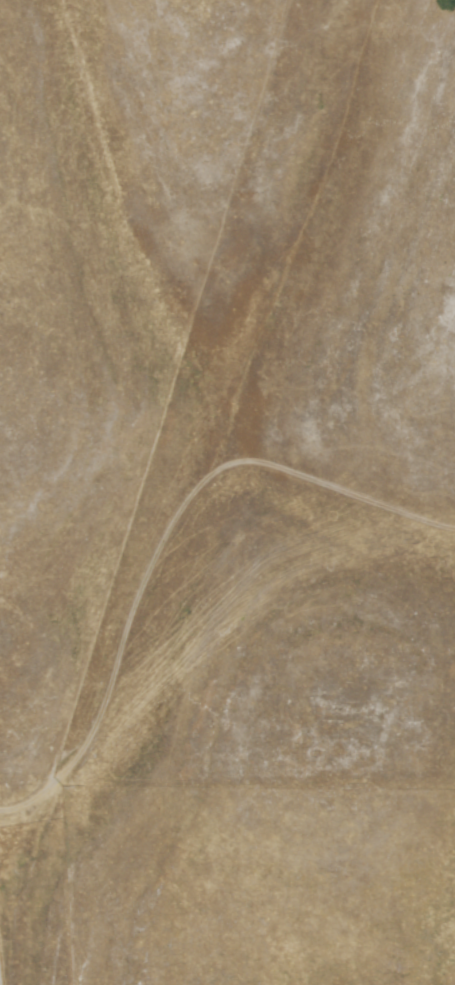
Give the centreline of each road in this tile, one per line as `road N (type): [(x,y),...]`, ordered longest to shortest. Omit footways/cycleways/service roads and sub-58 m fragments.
road 1 (track): [(27,916),(69,874),(142,605),(205,494),(258,468),(341,452),(454,478)]
road 2 (track): [(205,494),(306,357),(409,0)]

